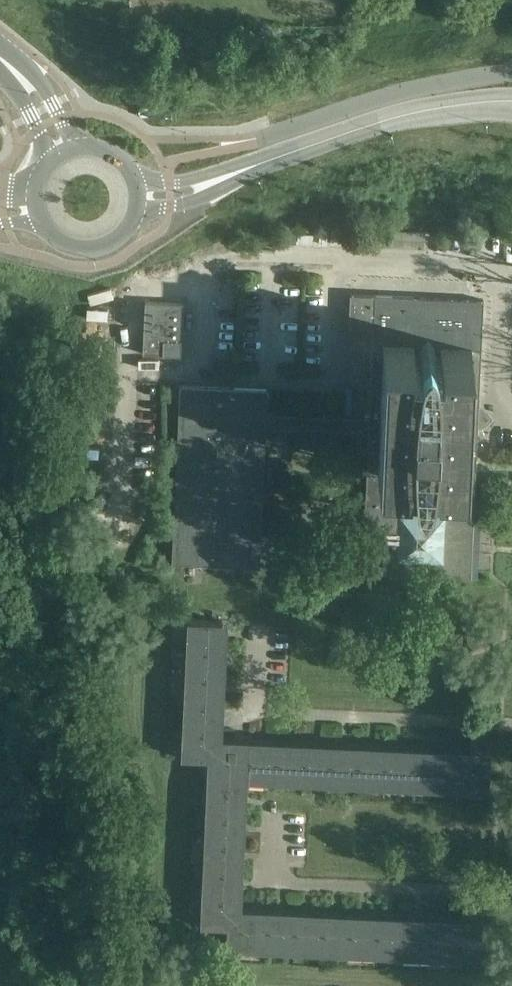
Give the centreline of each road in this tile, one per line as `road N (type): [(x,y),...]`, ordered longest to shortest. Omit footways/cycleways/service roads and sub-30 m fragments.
road 1 (tertiary): [(137,196),(196,189),(400,113),(511,101)]
road 2 (tertiary): [(35,209),(58,241),(97,248),(129,225),(137,196)]

